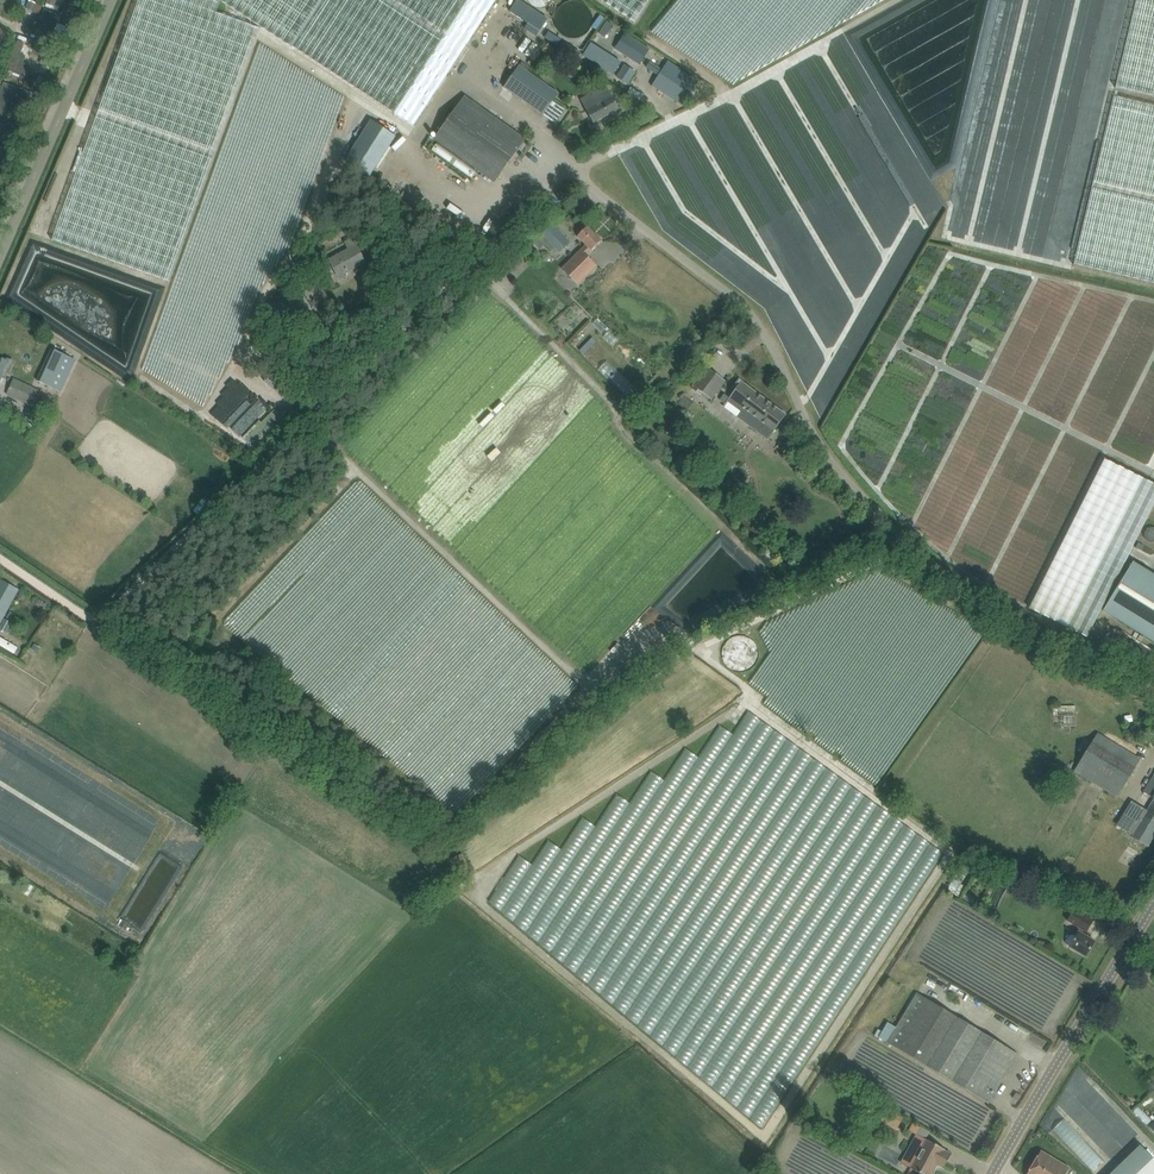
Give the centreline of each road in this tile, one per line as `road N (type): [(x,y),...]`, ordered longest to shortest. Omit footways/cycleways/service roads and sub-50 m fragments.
road 1 (unclassified): [(1153,689),(901,535),(822,450),(772,345),(741,301),(572,169)]
road 2 (track): [(0,562),(78,614),(109,614),(572,169)]
road 3 (tertiary): [(990,1173),(1153,901)]
road 4 (unclassified): [(0,270),(118,0)]

